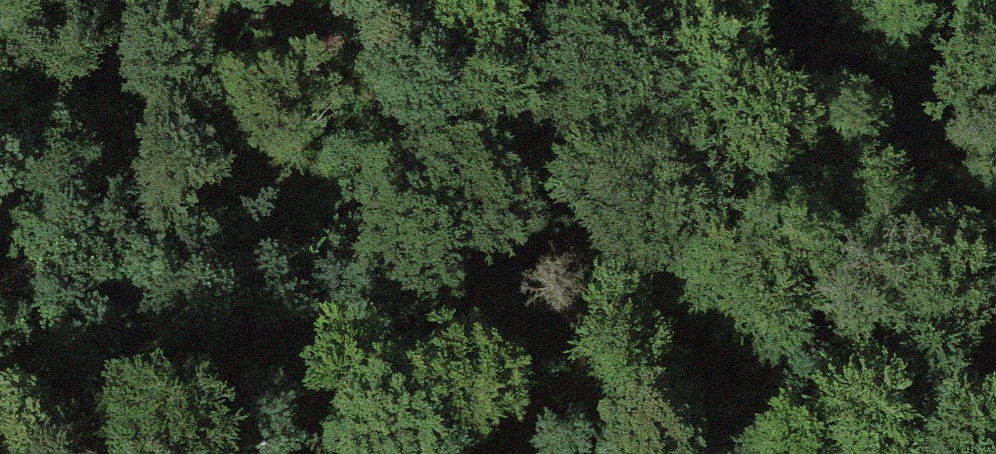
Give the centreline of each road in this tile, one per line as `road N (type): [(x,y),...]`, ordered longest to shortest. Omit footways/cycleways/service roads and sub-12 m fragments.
road 1 (track): [(0,369),(146,372),(639,327),(761,252),(995,169)]
road 2 (track): [(225,0),(552,218),(704,293),(995,355)]

